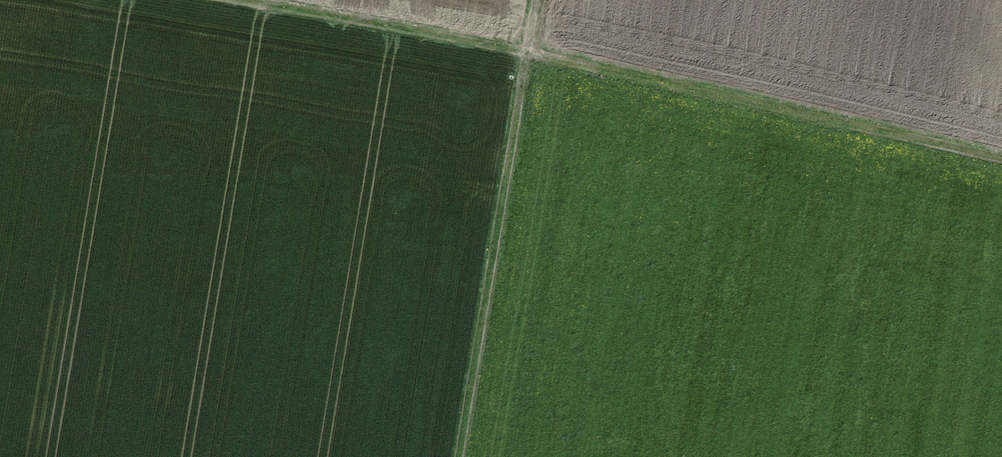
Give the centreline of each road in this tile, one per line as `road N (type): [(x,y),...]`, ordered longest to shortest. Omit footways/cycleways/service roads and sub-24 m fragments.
road 1 (track): [(232,0),(521,53),(1001,164)]
road 2 (track): [(530,0),(458,456)]

